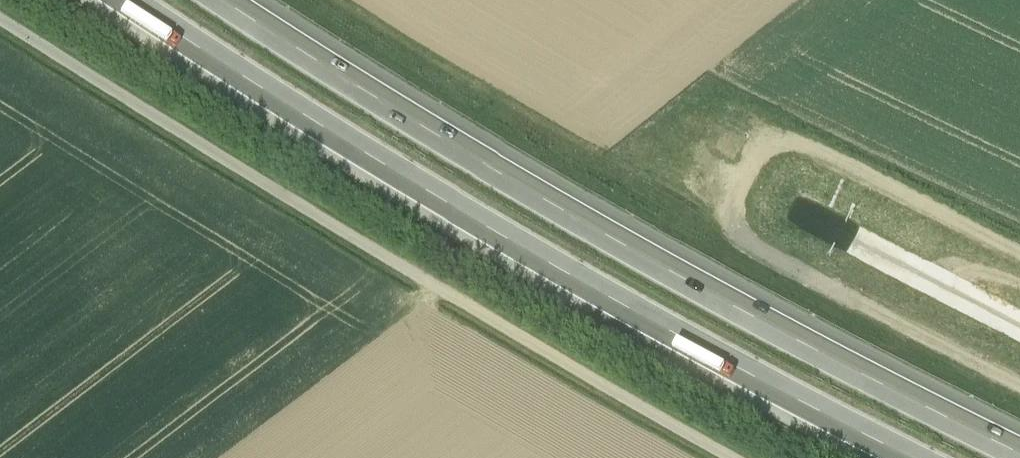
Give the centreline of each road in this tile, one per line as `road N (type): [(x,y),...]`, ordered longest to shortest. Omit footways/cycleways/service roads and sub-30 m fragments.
road 1 (motorway): [(1019,456),(609,240),(213,0)]
road 2 (motorway): [(122,0),(551,267),(907,457)]
road 3 (unclassified): [(0,16),(328,221),(736,457)]

